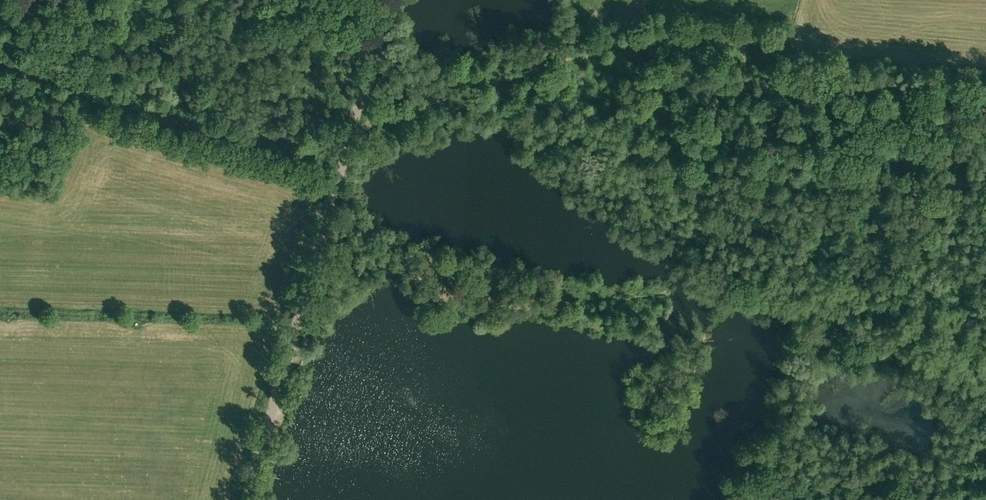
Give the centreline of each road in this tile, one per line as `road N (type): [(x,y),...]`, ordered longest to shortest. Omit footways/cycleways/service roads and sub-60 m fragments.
road 1 (track): [(352,131),(578,54),(631,43),(754,40),(737,91),(695,136),(703,159),(730,174),(750,228),(861,190),(942,142),(954,147),(985,135)]
road 2 (unclassified): [(241,499),(388,0)]
road 3 (track): [(982,103),(854,144),(758,89),(761,69),(753,52)]

